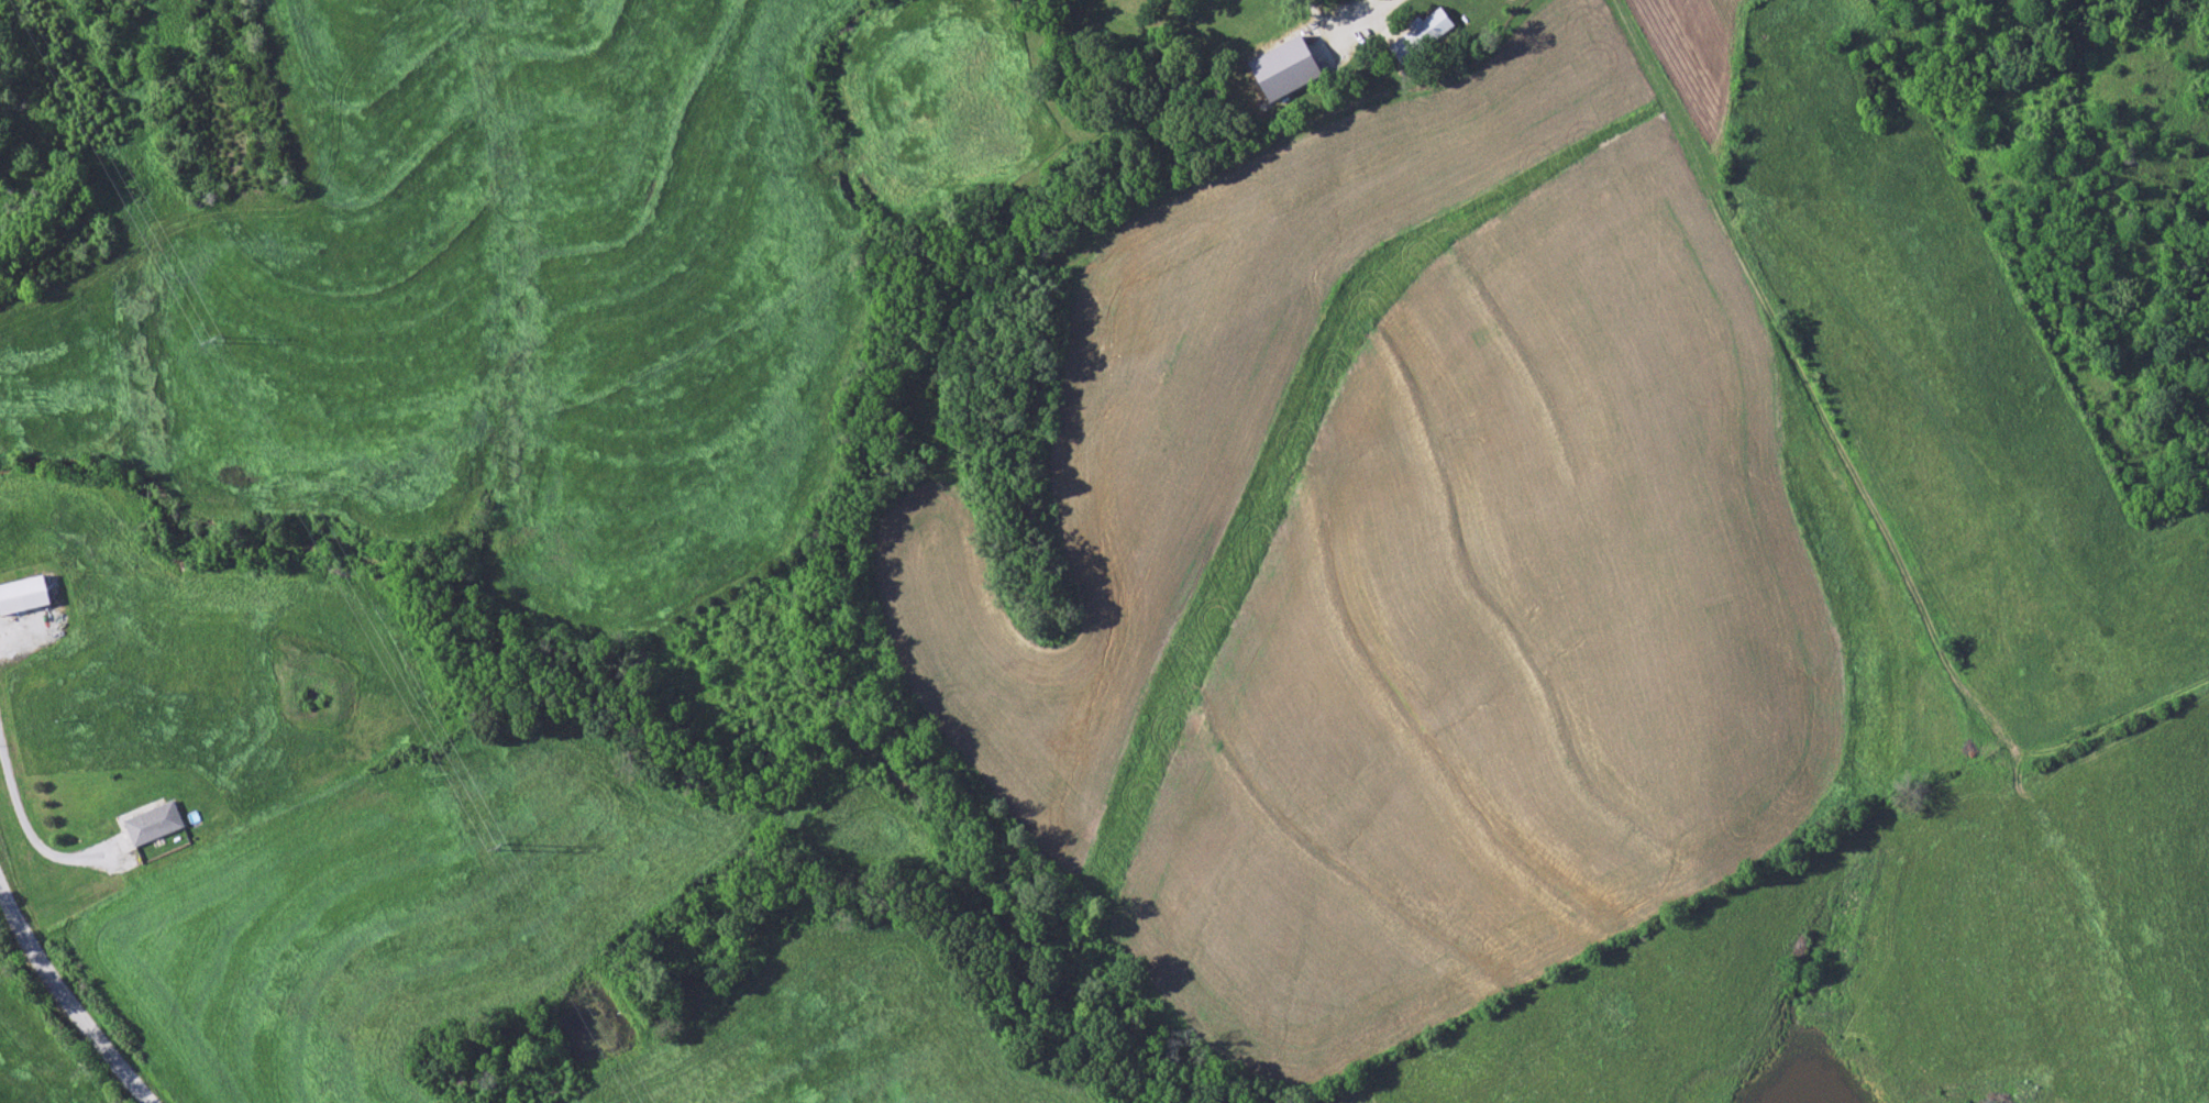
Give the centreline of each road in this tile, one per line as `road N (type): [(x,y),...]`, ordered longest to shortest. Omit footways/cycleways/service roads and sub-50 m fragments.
road 1 (tertiary): [(162,1102),(113,1048),(0,850)]

